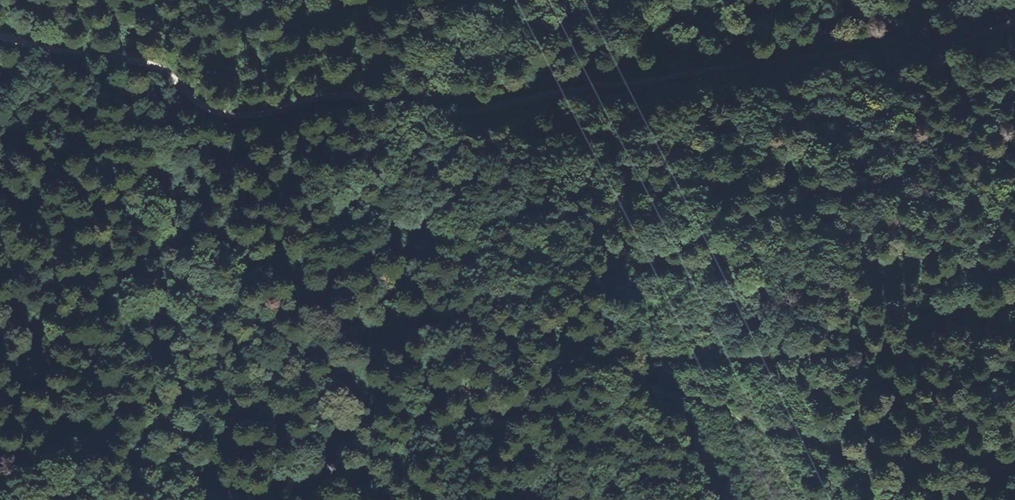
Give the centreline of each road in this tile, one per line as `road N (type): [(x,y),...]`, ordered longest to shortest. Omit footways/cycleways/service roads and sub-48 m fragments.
road 1 (track): [(986,499),(600,355),(560,359),(503,420),(480,426),(428,424),(350,400),(305,353),(259,267),(165,199),(139,114),(87,58)]
road 2 (track): [(0,35),(154,67),(219,115),(360,92),(447,110),(688,68),(912,44),(1014,18)]

